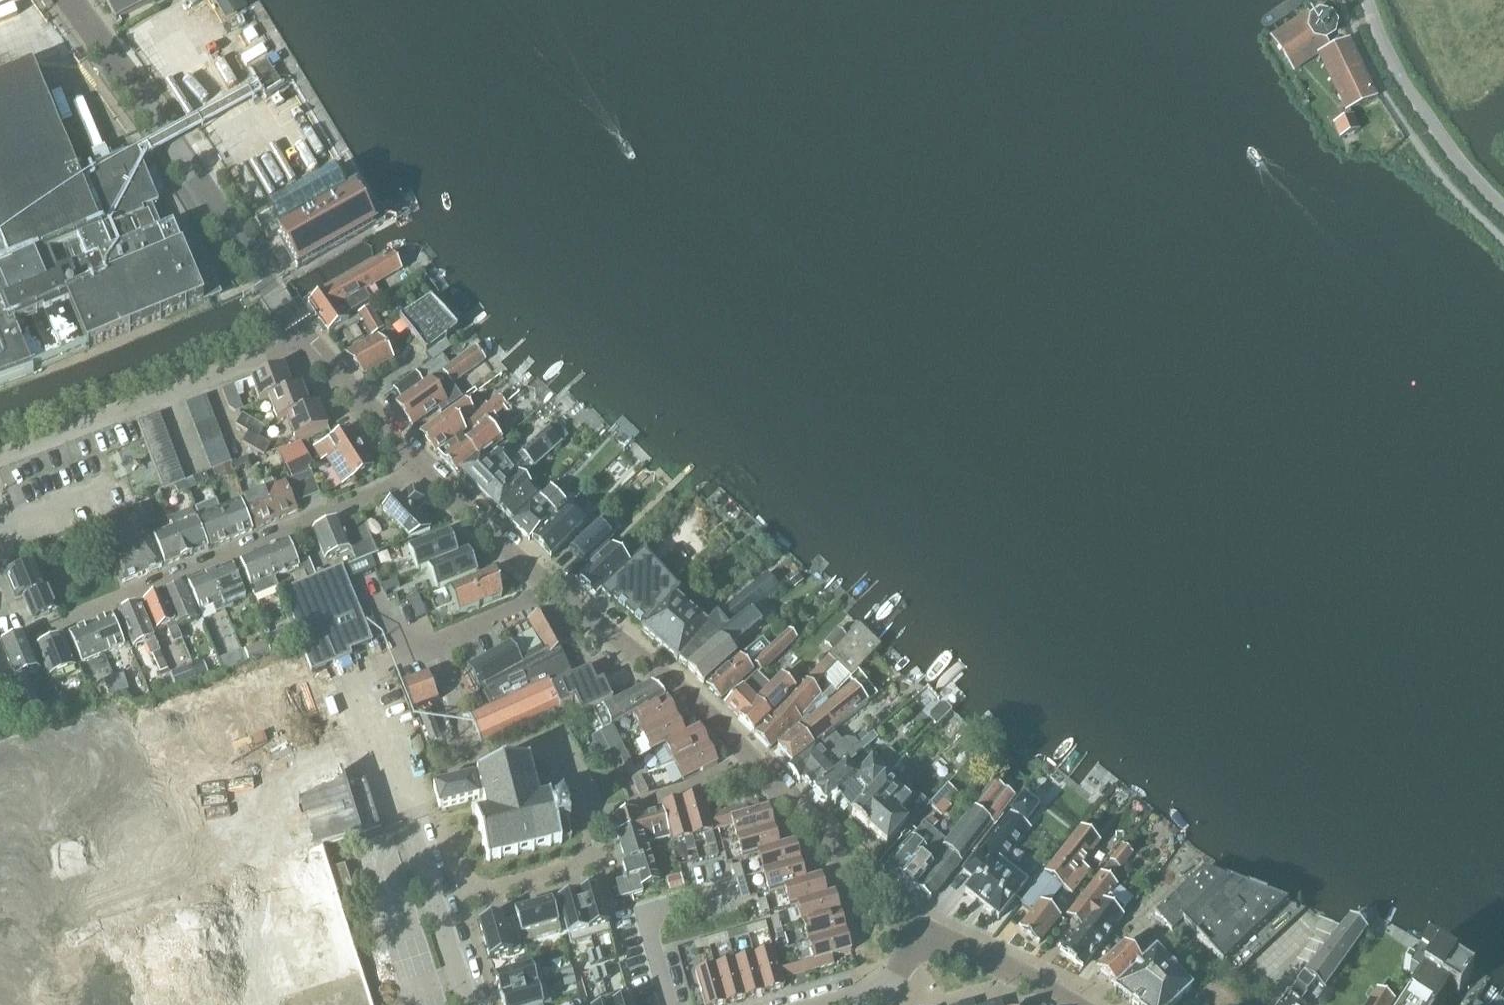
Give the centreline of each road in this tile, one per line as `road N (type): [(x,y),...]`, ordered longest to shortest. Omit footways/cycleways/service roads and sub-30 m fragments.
road 1 (tertiary): [(924,935),(806,830),(759,768),(671,681),(488,534),(421,469)]
road 2 (tertiary): [(303,337),(74,0)]
road 3 (residential): [(48,631),(421,469)]
road 4 (residential): [(0,459),(303,337)]
road 5 (residential): [(466,1004),(407,822)]
road 6 (tertiary): [(421,469),(303,337)]
road 7 (residential): [(1074,1004),(1017,972),(924,935)]
road 8 (tertiary): [(832,1004),(883,990),(924,935)]

